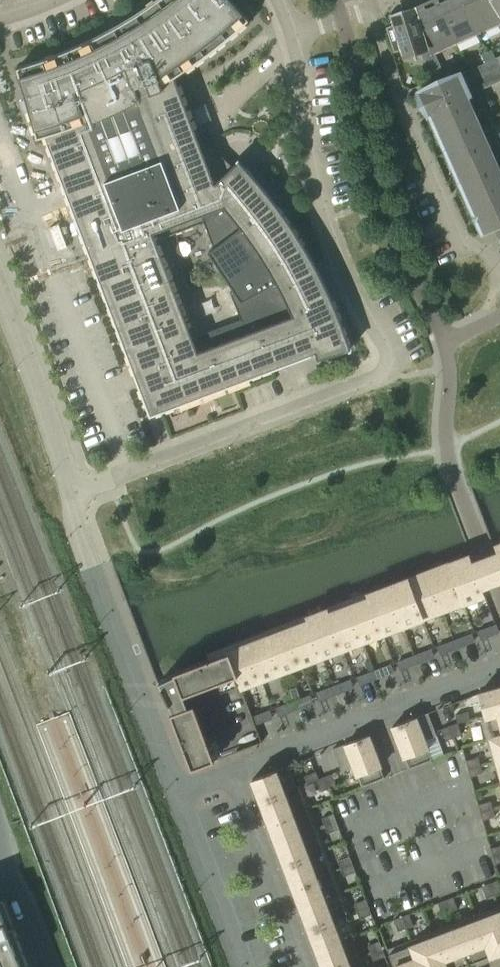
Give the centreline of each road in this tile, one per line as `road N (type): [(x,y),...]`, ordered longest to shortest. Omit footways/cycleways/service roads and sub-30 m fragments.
road 1 (residential): [(302,34),(325,213),(388,351),(385,376)]
road 2 (residential): [(73,492),(385,376)]
road 3 (residential): [(176,789),(75,527),(73,492)]
road 4 (residential): [(370,11),(466,241),(499,264)]
road 5 (residential): [(499,664),(231,768)]
road 6 (residential): [(73,492),(0,280)]
road 7 (residential): [(305,966),(231,768)]
road 8 (residential): [(241,966),(176,789)]

